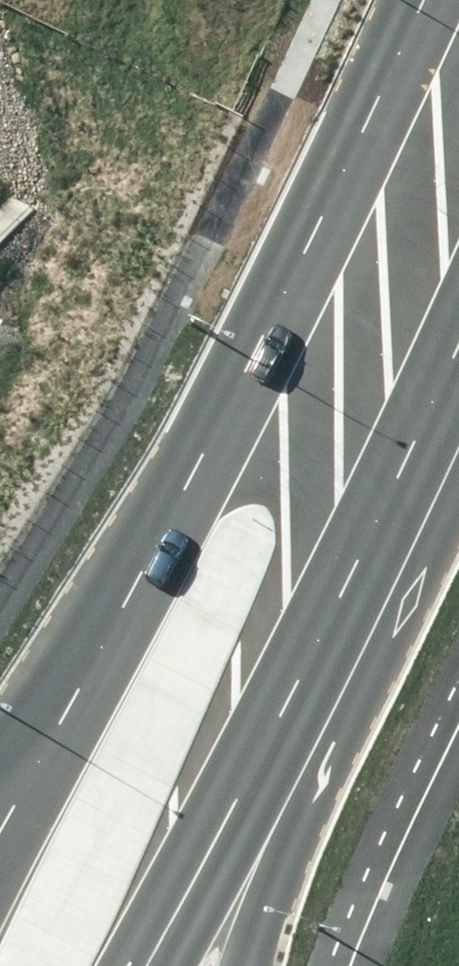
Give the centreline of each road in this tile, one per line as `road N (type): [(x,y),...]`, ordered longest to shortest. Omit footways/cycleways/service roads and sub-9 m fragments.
road 1 (secondary): [(0,831),(299,277),(423,0)]
road 2 (secondary): [(324,630),(131,965)]
road 3 (primary): [(324,630),(286,842),(244,965)]
road 4 (secondary): [(458,355),(324,630)]

